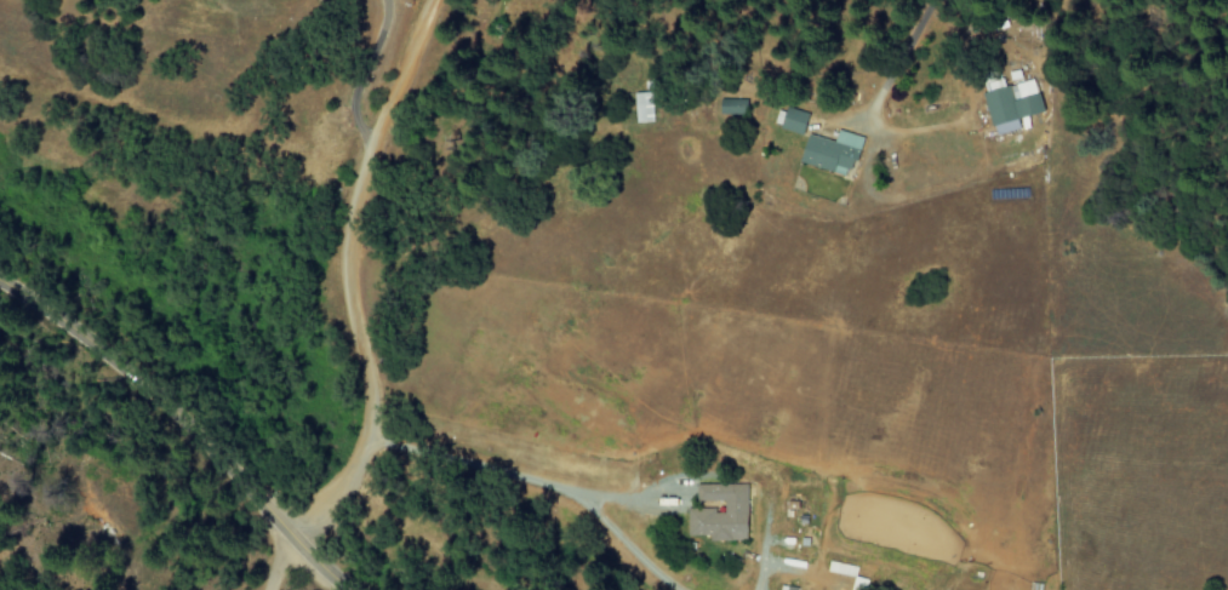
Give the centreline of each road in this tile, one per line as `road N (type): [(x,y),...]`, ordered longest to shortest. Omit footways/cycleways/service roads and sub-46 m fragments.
road 1 (residential): [(299,549),(366,463),(369,339),(350,274),(372,162),(432,0)]
road 2 (tertiary): [(0,278),(35,294),(119,359),(299,549),(353,589)]

